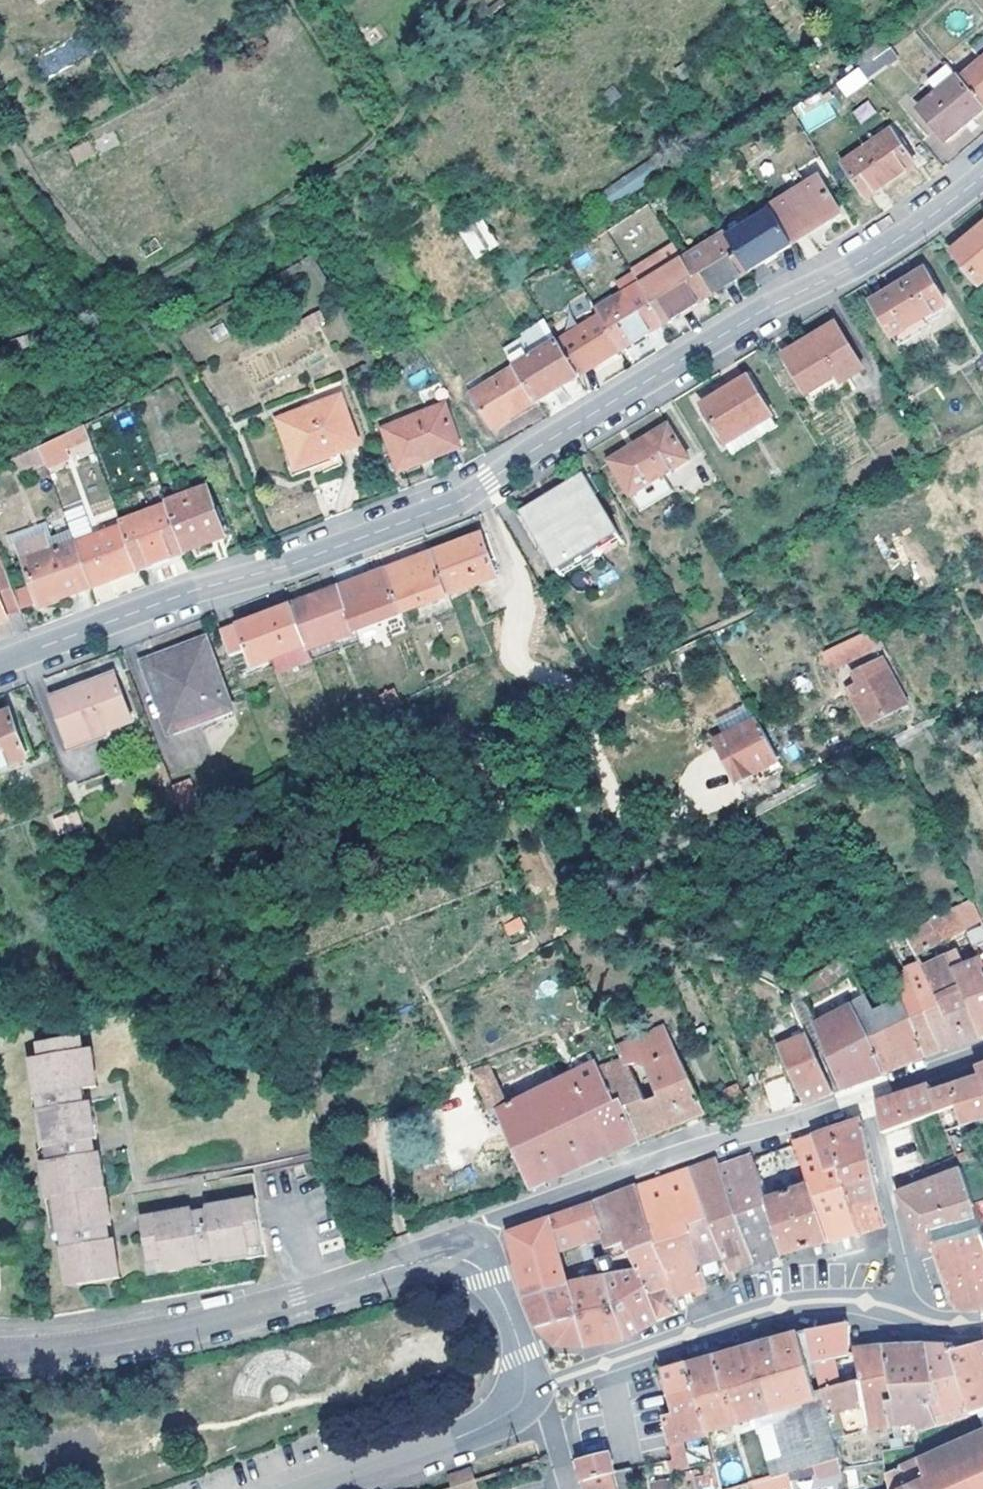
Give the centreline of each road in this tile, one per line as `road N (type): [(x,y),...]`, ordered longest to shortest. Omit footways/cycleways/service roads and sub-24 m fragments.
road 1 (residential): [(0,673),(493,486),(919,223),(982,170)]
road 2 (residential): [(0,1358),(300,1298),(480,1232)]
road 3 (residential): [(870,1097),(717,1141),(480,1232)]
road 4 (residential): [(537,1400),(577,1372),(766,1311),(832,1303),(901,1313)]
road 5 (residential): [(334,1488),(537,1400)]
road 6 (residential): [(901,1313),(898,1225),(870,1097)]
road 7 (residential): [(480,1232),(537,1400)]
road 8 (residential): [(982,1055),(870,1097)]

